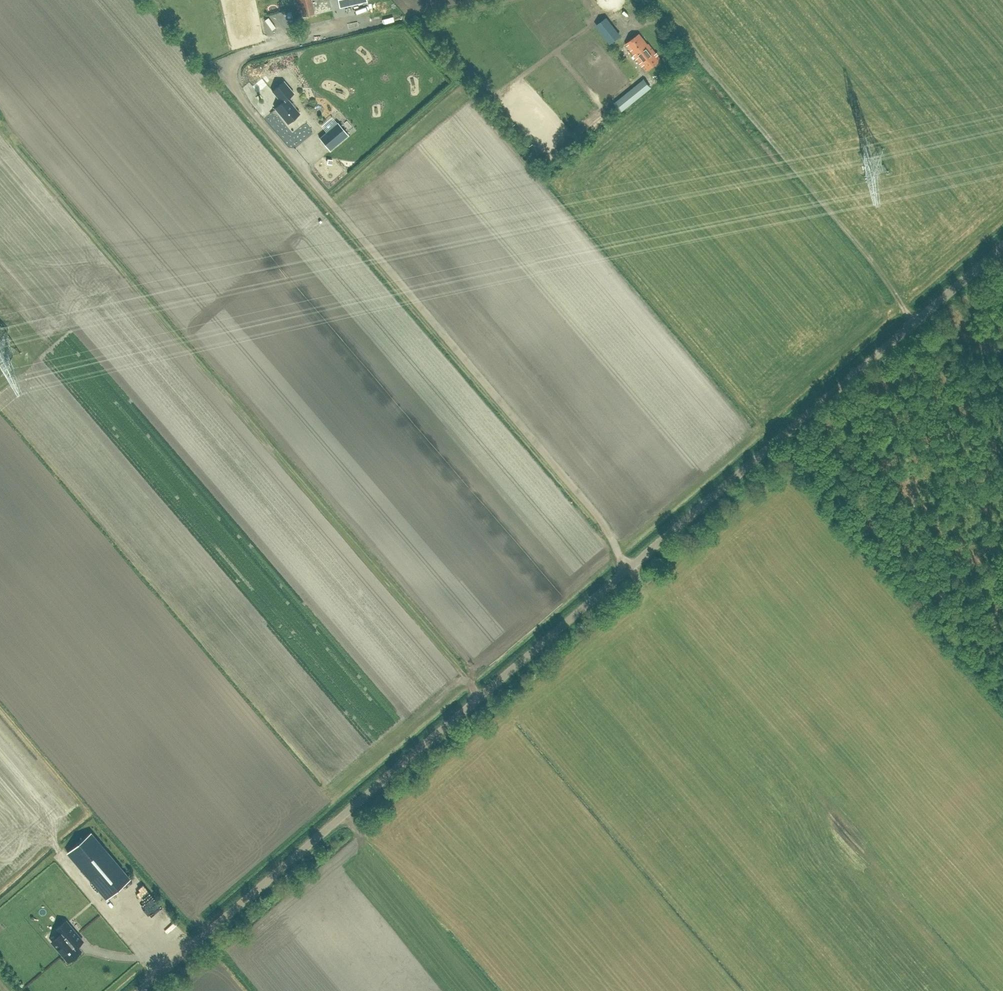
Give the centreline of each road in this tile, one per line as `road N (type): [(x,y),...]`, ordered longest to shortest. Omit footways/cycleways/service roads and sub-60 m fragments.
road 1 (unclassified): [(138,990),(1002,245)]
road 2 (track): [(481,694),(0,139)]
road 3 (track): [(625,569),(609,530),(237,98),(230,77),(249,53)]
road 4 (track): [(1002,598),(994,328),(975,329),(941,298)]

